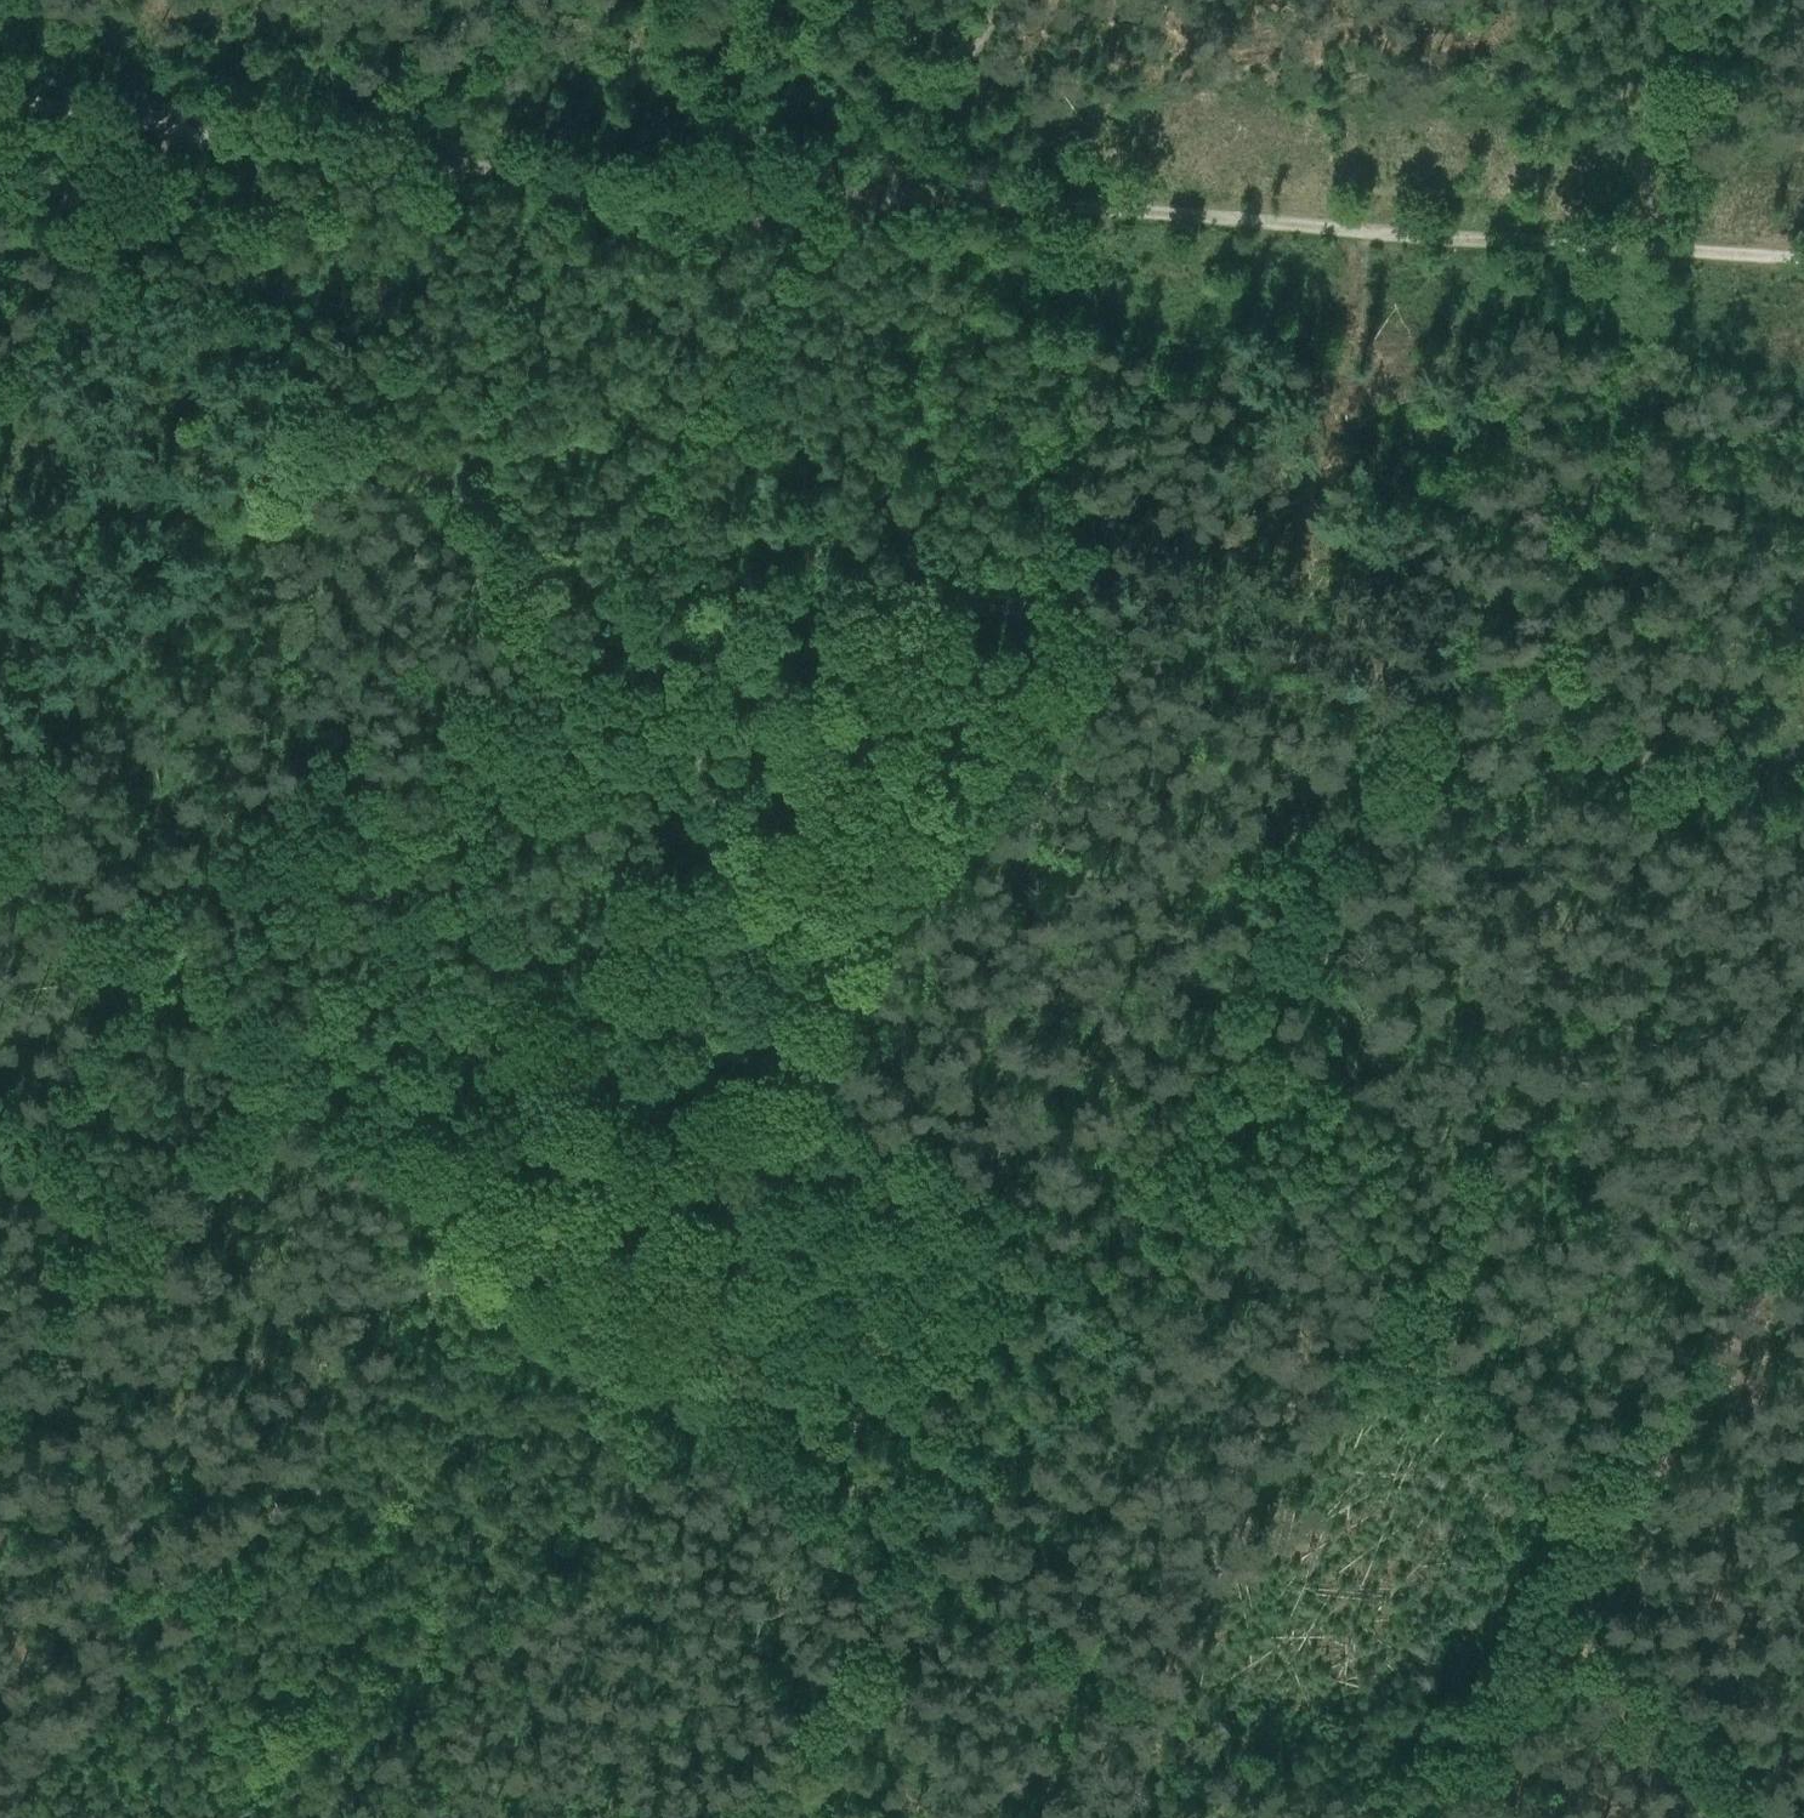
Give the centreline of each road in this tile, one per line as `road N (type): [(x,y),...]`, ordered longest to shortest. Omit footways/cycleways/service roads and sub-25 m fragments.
road 1 (track): [(191,135),(666,186),(1803,262)]
road 2 (track): [(0,358),(191,135)]
road 3 (track): [(0,92),(191,135)]

